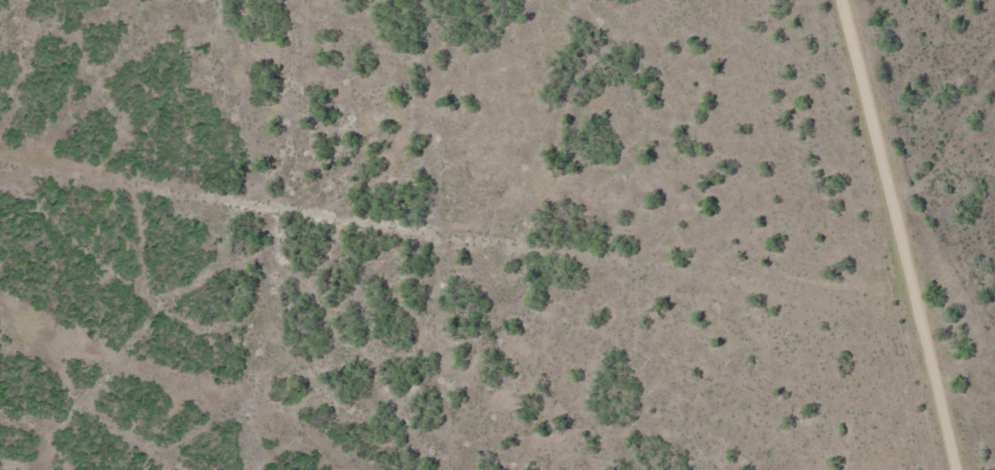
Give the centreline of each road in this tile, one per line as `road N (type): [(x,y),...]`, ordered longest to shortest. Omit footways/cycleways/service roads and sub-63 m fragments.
road 1 (residential): [(843,0),(955,469)]

